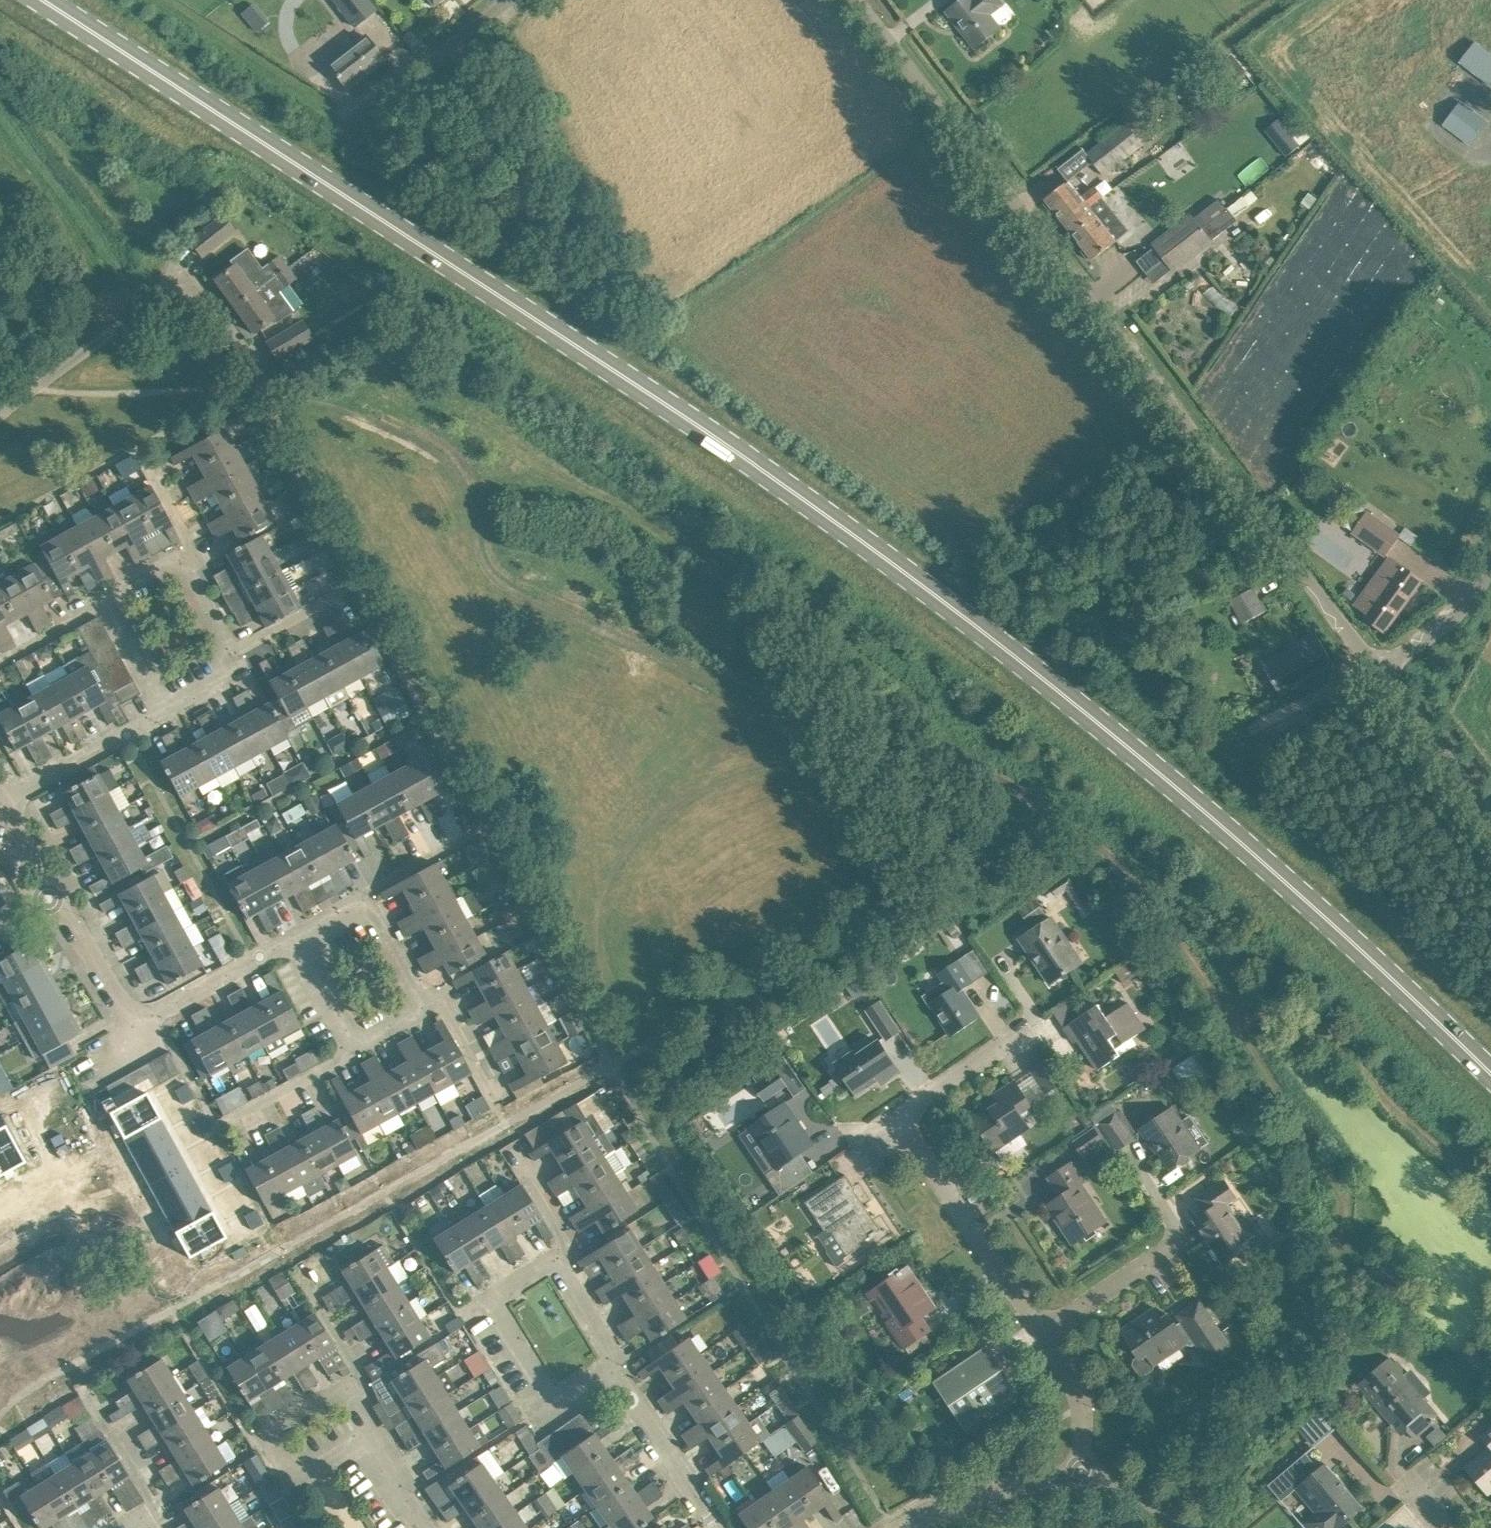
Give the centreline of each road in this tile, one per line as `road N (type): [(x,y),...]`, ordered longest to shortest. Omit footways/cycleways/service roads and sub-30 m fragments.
road 1 (secondary): [(1490,1073),(1347,930),(1049,682),(857,536),(49,0)]
road 2 (unclassified): [(1397,691),(861,0)]
road 3 (residential): [(0,402),(137,300),(181,277),(253,384)]
road 4 (residential): [(232,667),(167,558),(105,597),(166,714)]
road 5 (residential): [(1043,1327),(891,1114)]
road 6 (residential): [(603,1363),(558,1394),(536,1385),(485,1300),(553,1257)]
road 7 (residential): [(342,1389),(258,1440),(288,1484),(369,1436)]
road 8 (residential): [(73,1075),(32,1112),(33,1129),(63,1183),(0,1217)]
road 9 (residential): [(718,1527),(603,1363)]
road 10 (residential): [(903,1527),(972,1497),(1087,1475)]
road 11 (residential): [(2,810),(166,714)]
road 12 (unclassified): [(1397,691),(1490,531)]
road 13 (residential): [(135,1025),(297,940)]
road 14 (residential): [(891,1114),(1034,1022)]
road 15 (unclassified): [(367,99),(502,0)]
road 16 (unclassified): [(1490,826),(1397,691)]
road 17 (residential): [(1087,1475),(1065,1367),(1043,1327)]
road 18 (residential): [(1173,1251),(1043,1327)]
road 19 (residential): [(135,1025),(58,896)]
road 20 (residential): [(230,1116),(354,1049)]
road 21 (residential): [(422,1011),(362,894)]
road 22 (residential): [(362,894),(474,836)]
road 23 (residential): [(513,1149),(565,1241),(553,1257)]
road 24 (residential): [(354,1049),(297,940)]
road 25 (residential): [(553,1257),(605,1341),(603,1363)]

